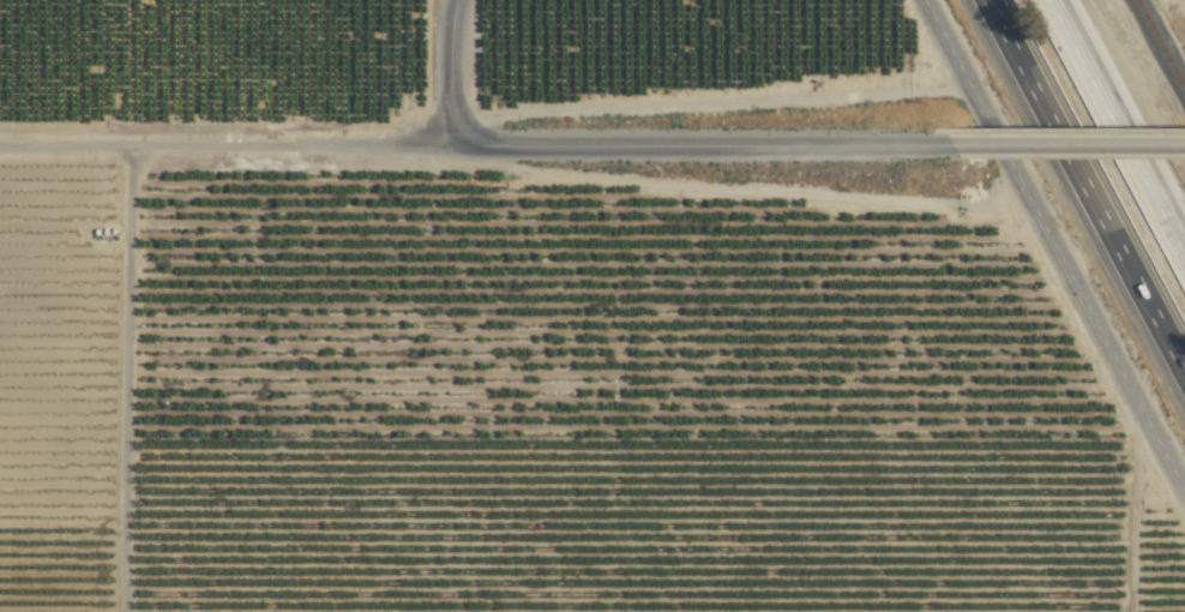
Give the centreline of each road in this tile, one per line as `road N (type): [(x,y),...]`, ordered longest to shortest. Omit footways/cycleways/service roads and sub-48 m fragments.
road 1 (tertiary): [(447,143),(944,145)]
road 2 (tertiary): [(1184,498),(956,68)]
road 3 (residential): [(447,143),(0,146)]
road 4 (motorway): [(983,0),(1184,382)]
road 5 (motorway): [(1184,252),(1051,0)]
road 6 (tertiary): [(944,145),(1184,144)]
road 7 (tertiary): [(447,143),(454,0)]

